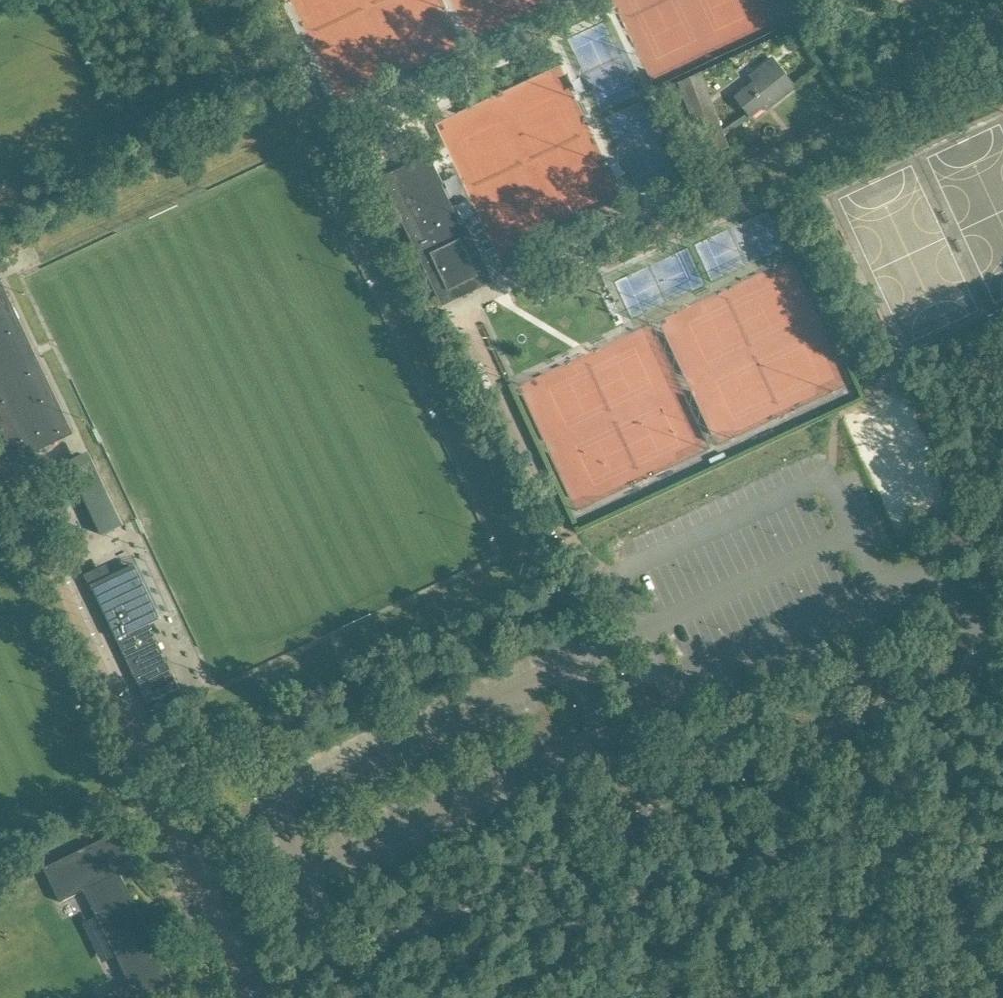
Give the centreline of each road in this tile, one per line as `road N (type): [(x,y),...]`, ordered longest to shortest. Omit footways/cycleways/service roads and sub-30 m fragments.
road 1 (unclassified): [(264,997),(1002,649)]
road 2 (residential): [(723,181),(850,121),(1002,7)]

